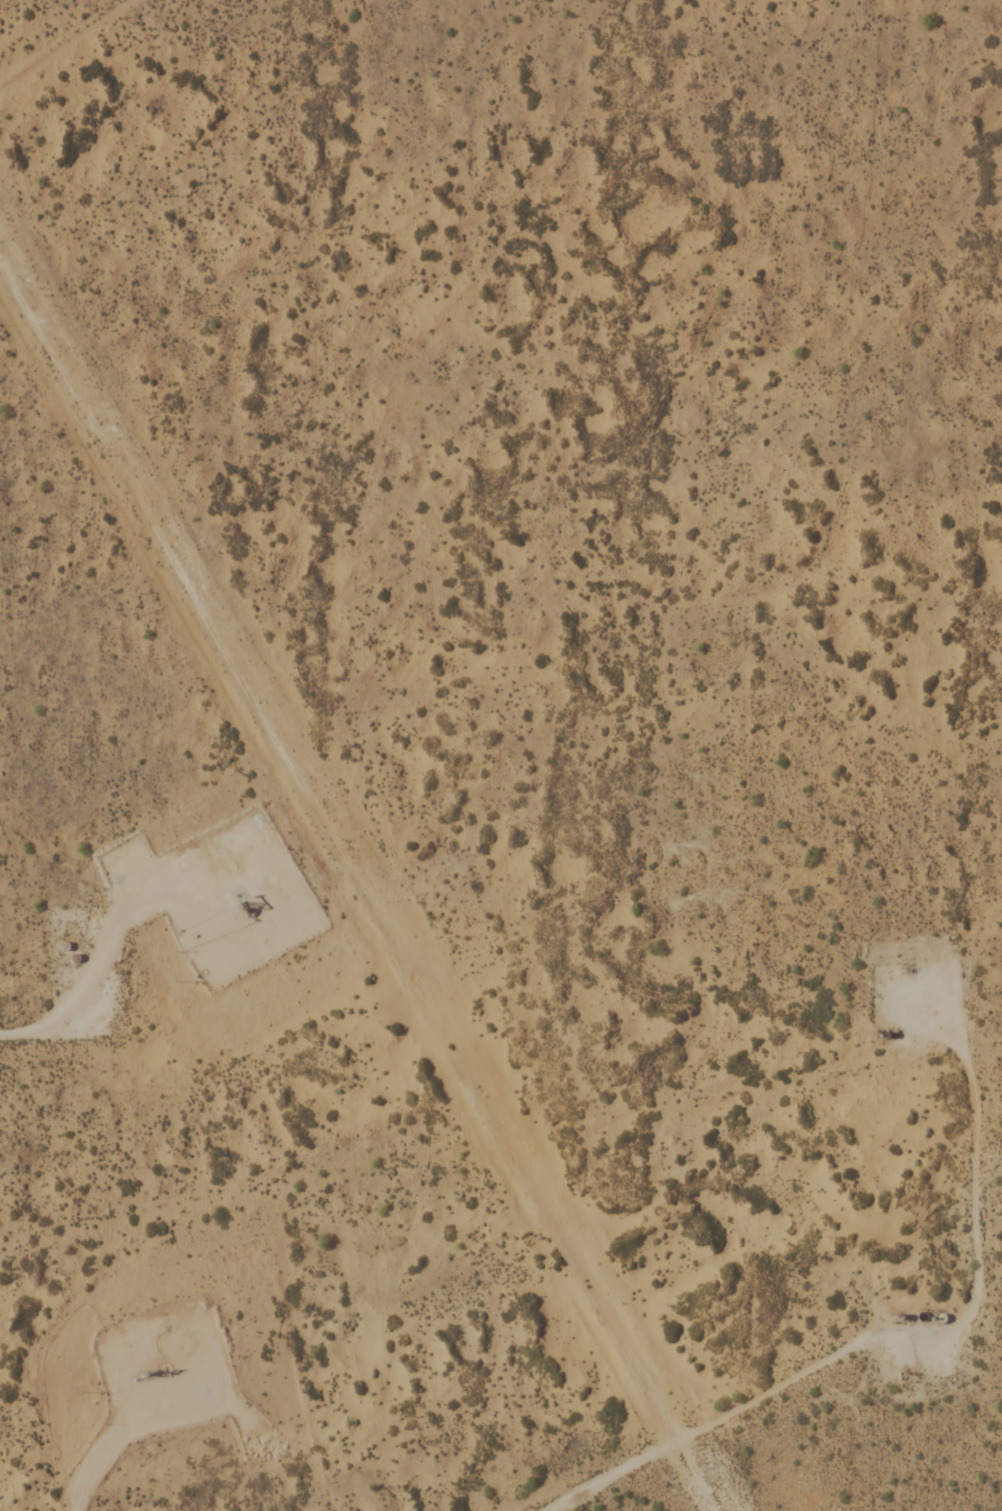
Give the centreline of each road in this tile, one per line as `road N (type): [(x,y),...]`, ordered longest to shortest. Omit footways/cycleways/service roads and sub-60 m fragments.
road 1 (residential): [(552,1510),(807,1372),(882,1340),(967,1325),(981,1285),(978,1098),(944,1017)]
road 2 (residential): [(440,881),(123,934),(82,1035),(0,1034)]

